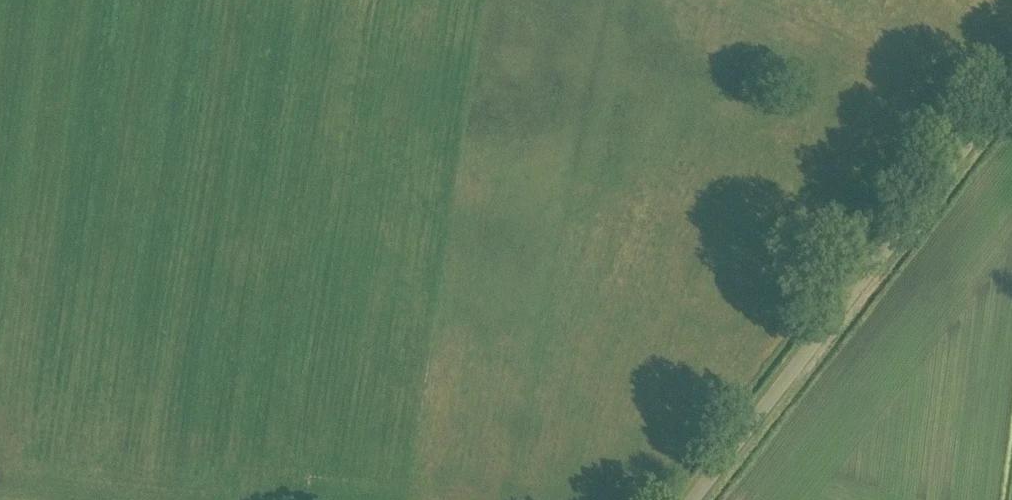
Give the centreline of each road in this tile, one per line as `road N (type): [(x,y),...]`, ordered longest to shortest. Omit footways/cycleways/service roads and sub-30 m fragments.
road 1 (unclassified): [(695,499),(1011,90)]

